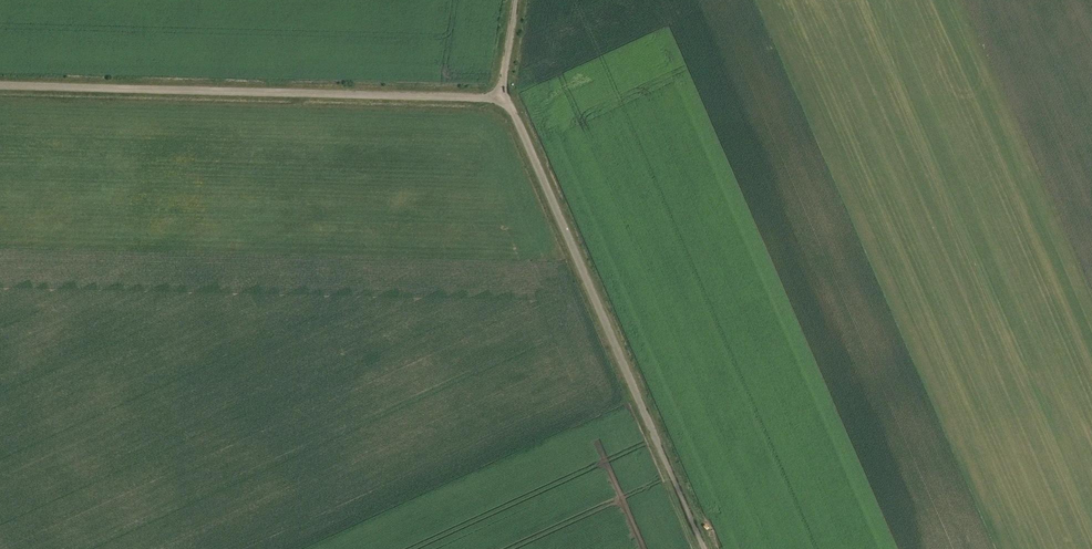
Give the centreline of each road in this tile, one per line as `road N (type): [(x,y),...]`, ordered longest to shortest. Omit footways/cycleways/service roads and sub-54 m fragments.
road 1 (unclassified): [(504,98),(0,85)]
road 2 (unclassified): [(703,548),(504,98)]

